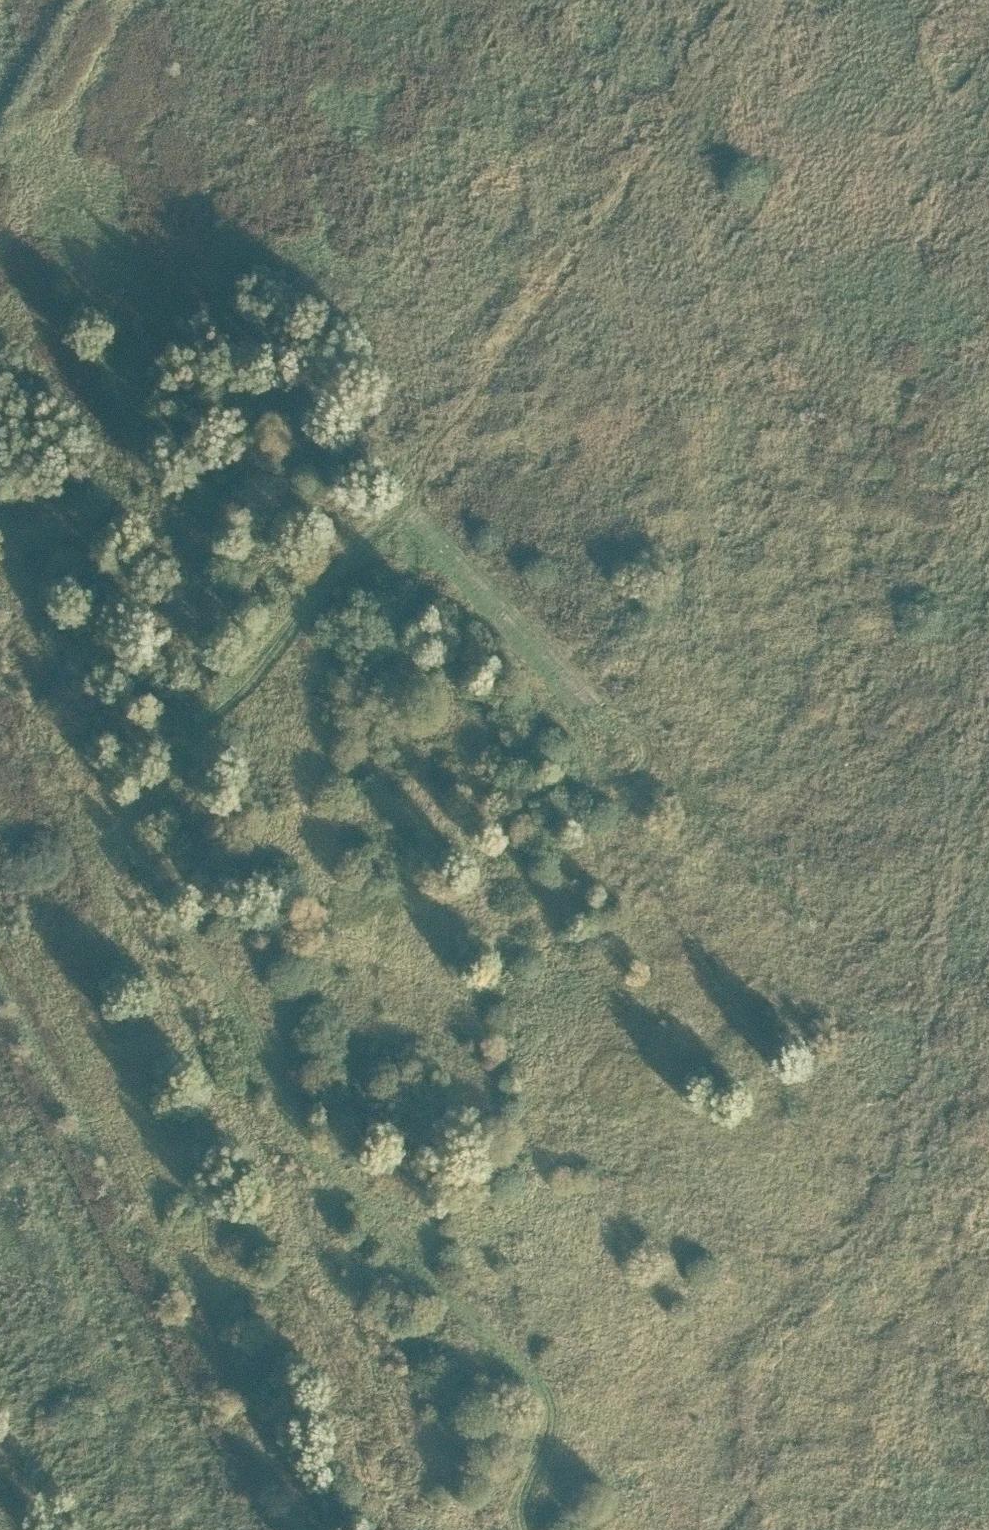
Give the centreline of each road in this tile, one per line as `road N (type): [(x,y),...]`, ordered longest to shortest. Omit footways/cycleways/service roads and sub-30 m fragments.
road 1 (track): [(336,1529),(0,939)]

